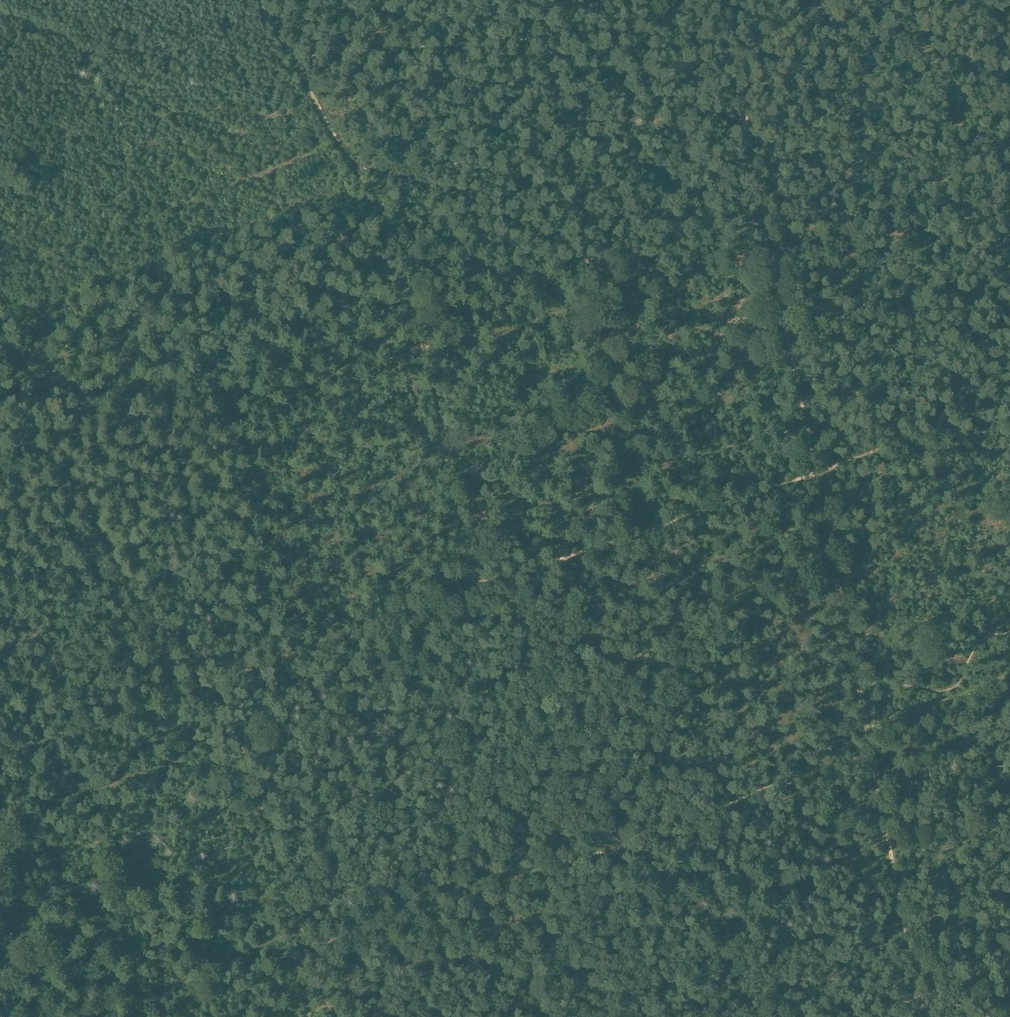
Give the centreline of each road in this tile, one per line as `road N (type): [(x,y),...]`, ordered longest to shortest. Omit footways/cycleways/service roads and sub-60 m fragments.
road 1 (track): [(263,0),(291,48),(540,36),(627,482),(615,538),(550,558),(515,586),(574,816),(590,846),(875,734)]
road 2 (track): [(646,1016),(590,846),(126,1016)]
road 3 (track): [(291,48),(418,294),(477,567),(515,586)]
road 4 (track): [(0,768),(515,586)]
road 5 (track): [(869,740),(920,1016)]
road 6 (track): [(870,1016),(1009,966)]
road 7 (track): [(875,734),(1009,679)]

